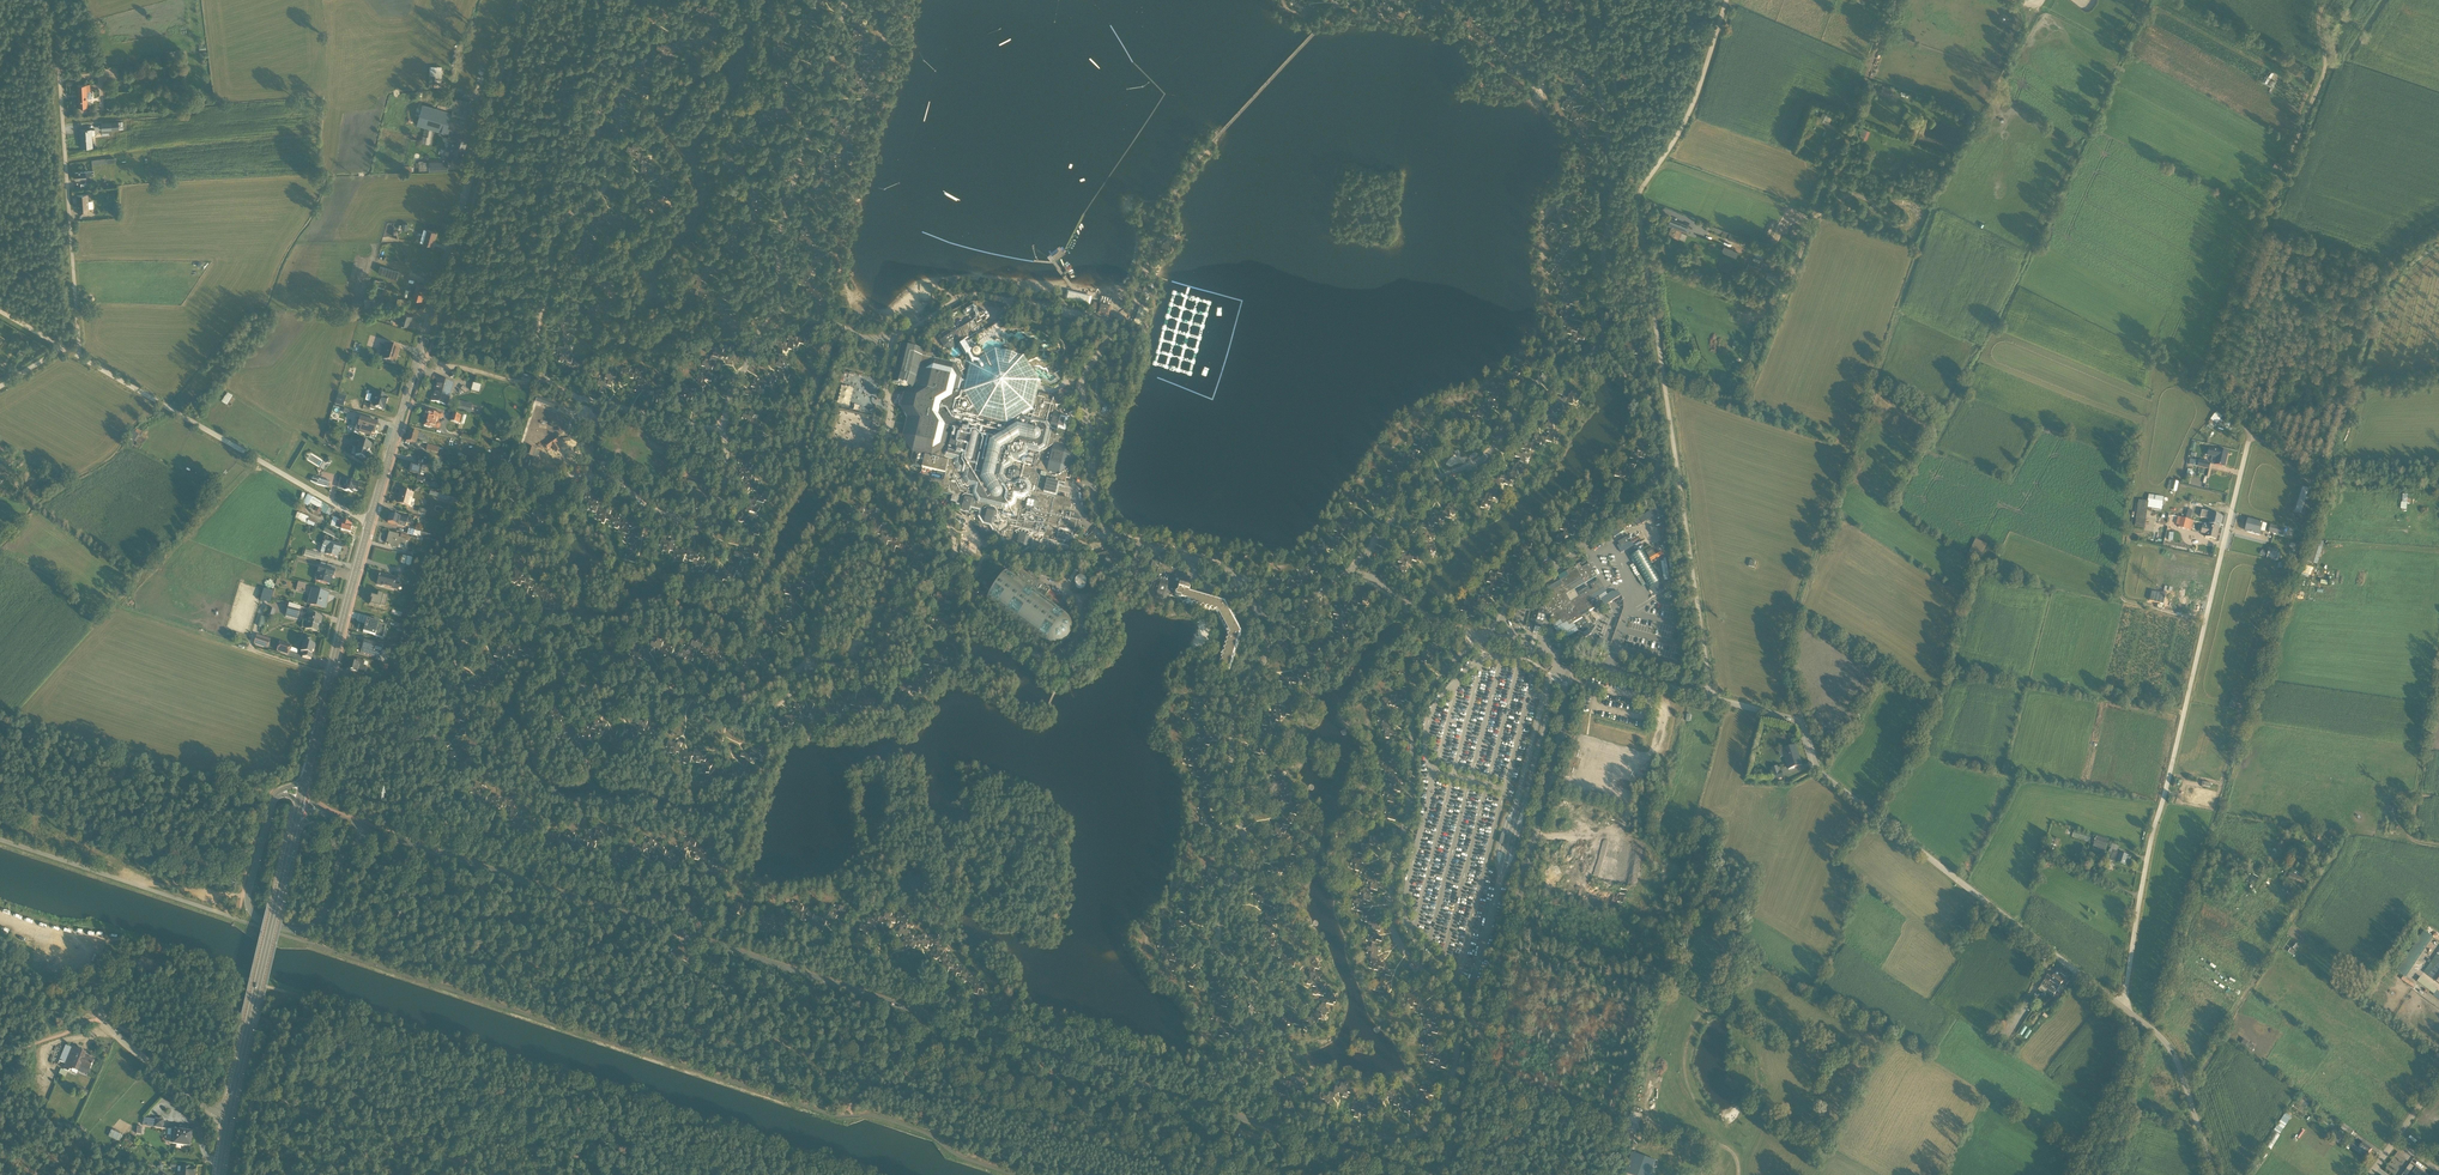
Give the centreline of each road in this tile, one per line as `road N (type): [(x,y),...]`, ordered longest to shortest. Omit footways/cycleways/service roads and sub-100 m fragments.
road 1 (unclassified): [(1417,1174),(413,844),(367,836)]
road 2 (unclassified): [(1712,699),(1583,664),(1567,674),(1560,737),(1484,1030),(1449,1152),(1434,1174)]
road 3 (unclassified): [(2122,1008),(2152,835),(2248,443)]
road 4 (track): [(1800,724),(1787,655),(1853,446),(1744,405),(1794,265)]
road 5 (secondary): [(369,526),(521,0)]
road 6 (unclassified): [(2122,1008),(1827,778),(1800,724),(1712,699)]
road 7 (unclassified): [(1638,195),(1712,699)]
road 8 (track): [(318,1003),(798,1156)]
road 9 (track): [(2248,443),(2248,431),(2208,394),(2205,376),(2325,70),(2317,20),(2325,0)]
road 10 (unclassified): [(369,526),(78,356)]
road 11 (secondary): [(227,1120),(297,818)]
road 12 (unclassified): [(275,798),(247,894),(263,922),(311,925),(342,858),(367,836)]
road 13 (unclassified): [(58,76),(78,356)]
road 14 (track): [(270,793),(80,738),(0,725)]
road 15 (secondary): [(305,783),(369,526)]
road 16 (track): [(1853,446),(1940,207)]
road 17 (track): [(495,1174),(279,1104)]
road 18 (track): [(2438,846),(2414,842),(2408,832),(2438,654)]
road 19 (unclassified): [(1727,0),(1684,126),(1638,195)]
road 20 (track): [(287,993),(154,949),(84,938)]
road 21 (unclassified): [(95,976),(108,1026),(227,1120)]
road 22 (unclassified): [(1616,0),(1605,21),(1638,195)]
road 23 (unclassified): [(2212,1174),(2174,1058),(2122,1008)]
road 24 (track): [(2073,1174),(2145,1025)]
road 25 (track): [(133,880),(104,862),(0,832)]

